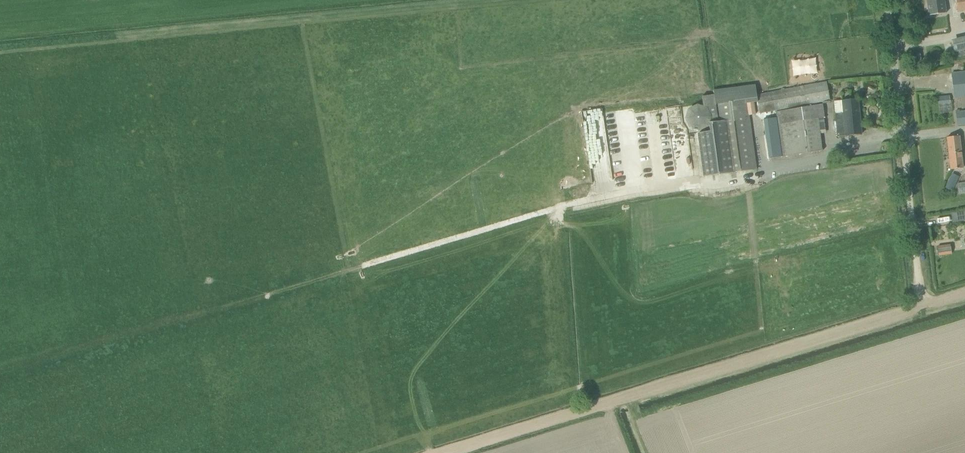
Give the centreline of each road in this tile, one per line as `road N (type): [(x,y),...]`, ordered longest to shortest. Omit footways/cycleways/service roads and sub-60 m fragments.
road 1 (track): [(0,370),(563,206)]
road 2 (track): [(964,295),(451,452)]
road 3 (unclassified): [(922,308),(888,0)]

